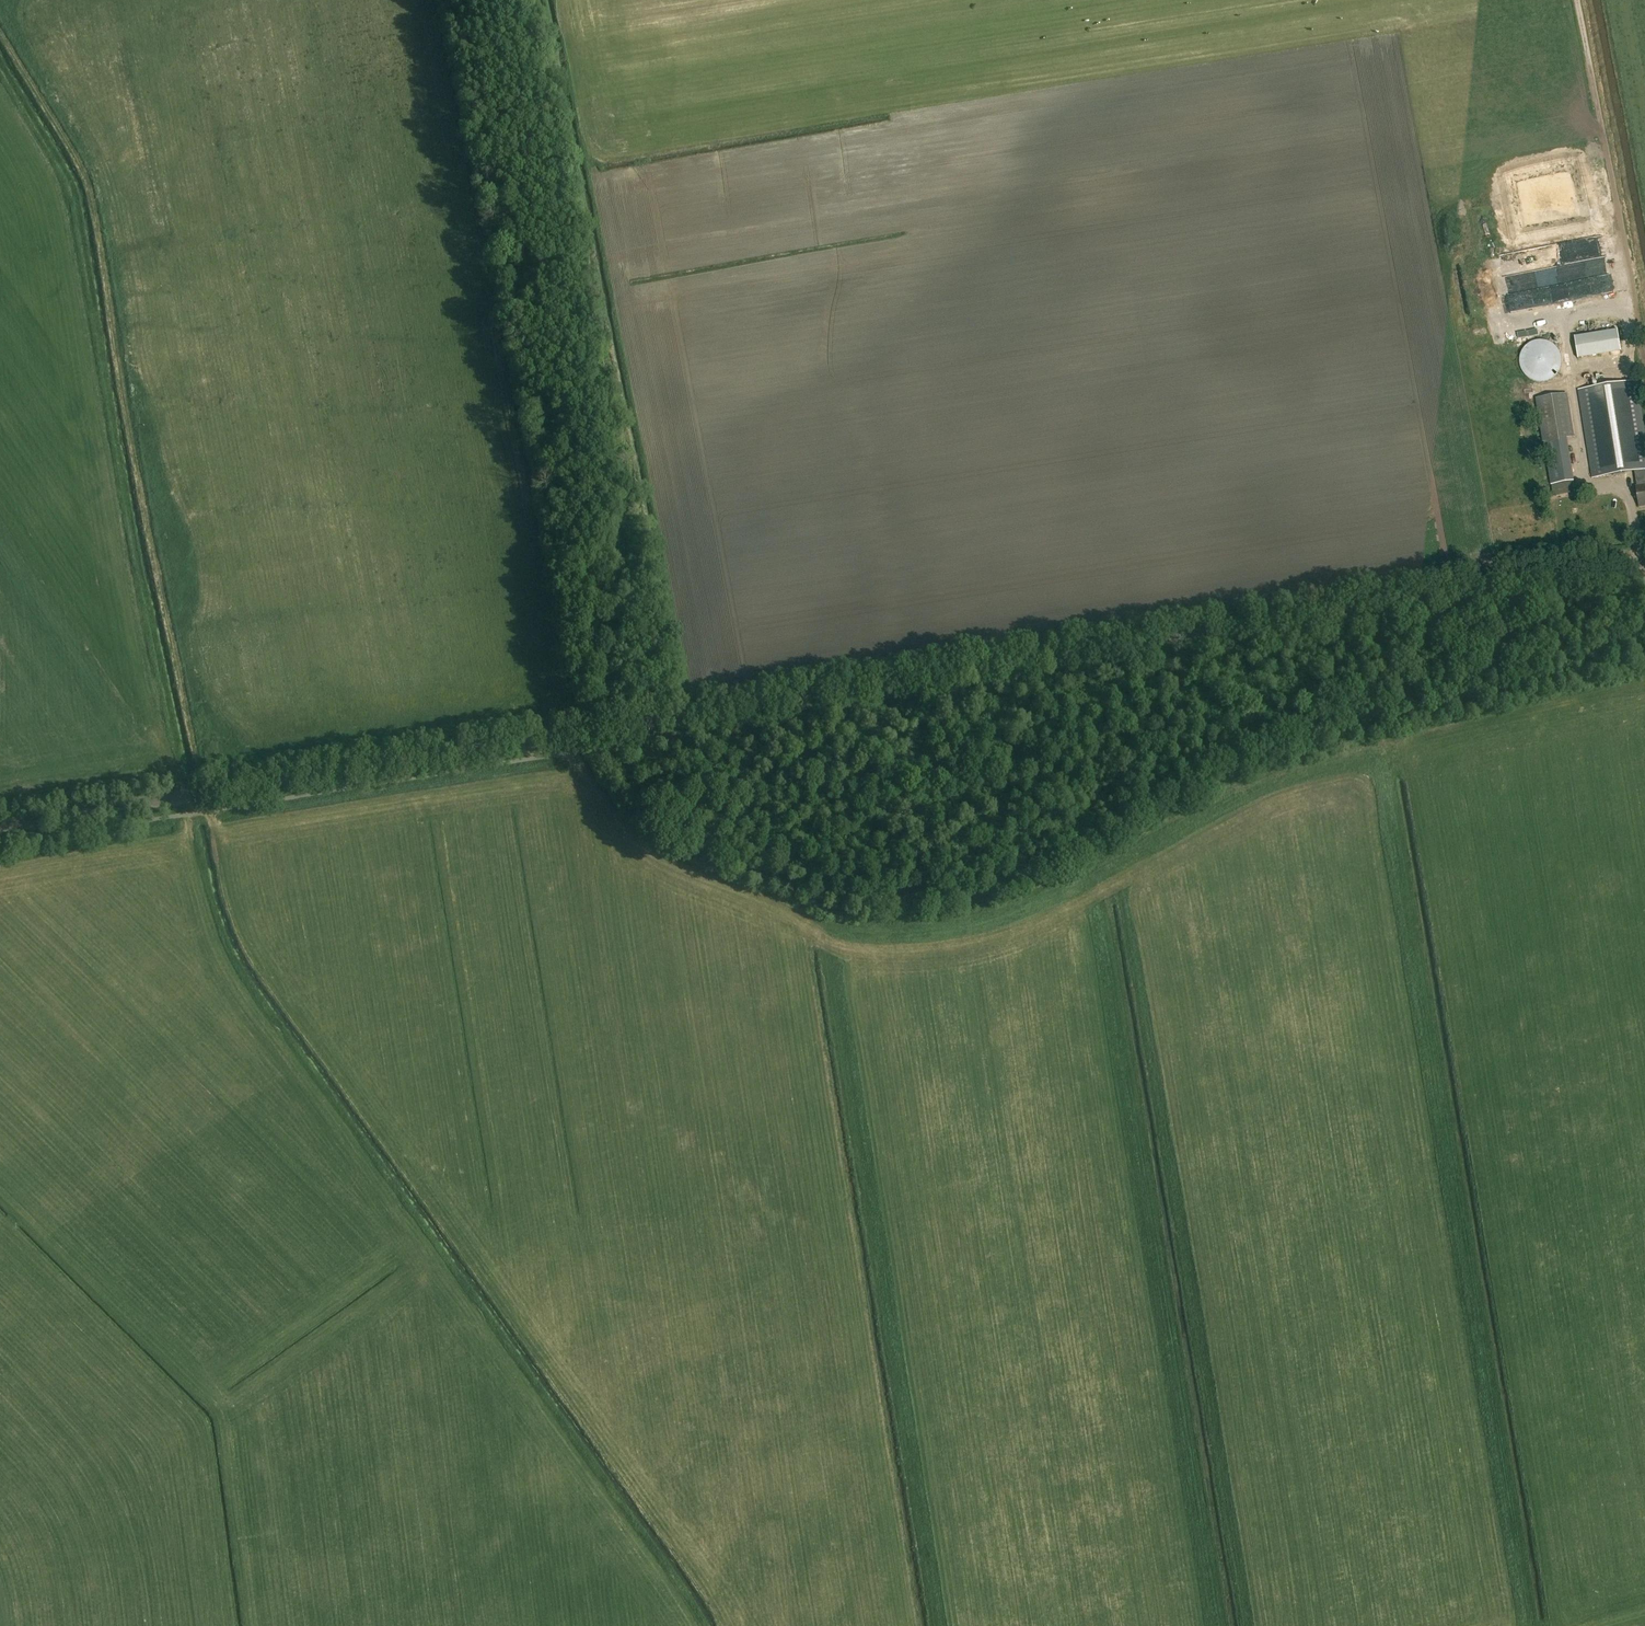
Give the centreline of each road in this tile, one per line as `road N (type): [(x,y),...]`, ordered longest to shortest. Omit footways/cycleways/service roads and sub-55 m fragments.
road 1 (tertiary): [(0,828),(1644,562)]

